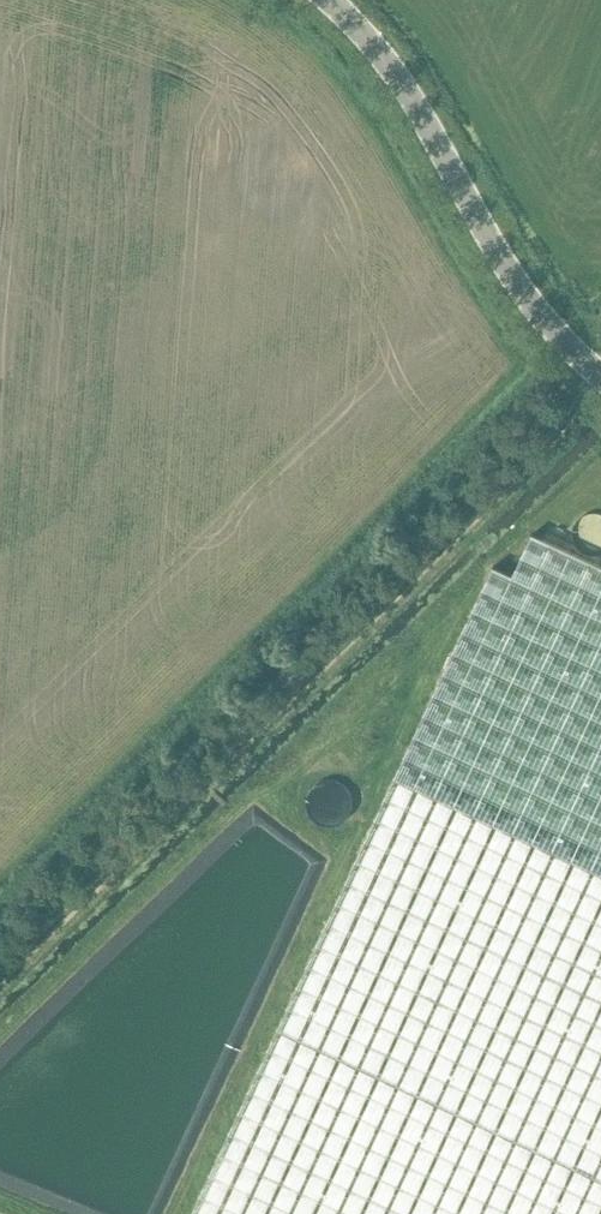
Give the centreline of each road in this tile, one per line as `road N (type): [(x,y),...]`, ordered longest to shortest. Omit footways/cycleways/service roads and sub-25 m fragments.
road 1 (track): [(600,386),(0,982)]
road 2 (unclassified): [(600,378),(492,246),(404,92),(328,0)]

